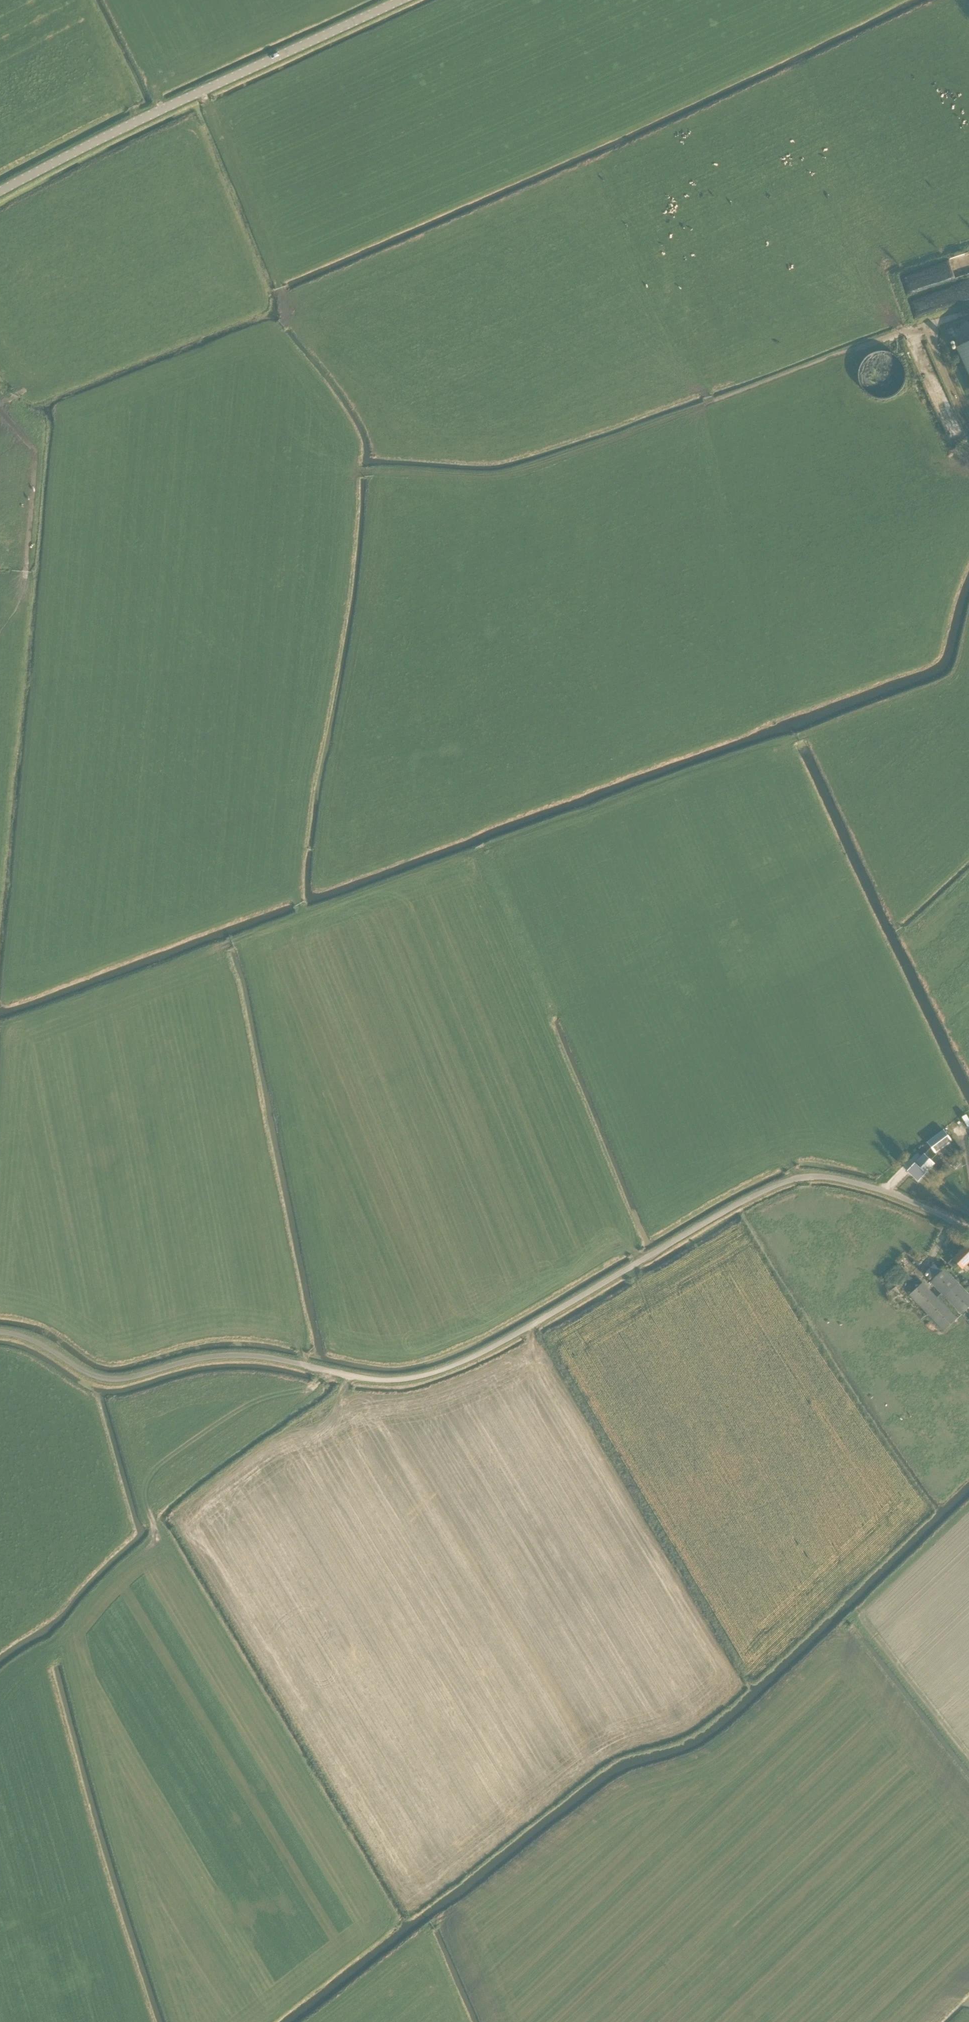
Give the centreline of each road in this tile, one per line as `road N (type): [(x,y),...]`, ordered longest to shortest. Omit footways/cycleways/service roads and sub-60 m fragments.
road 1 (unclassified): [(325,1371),(404,1379),(470,1358),(744,1201),(796,1179),(852,1181),(968,1227)]
road 2 (tertiary): [(0,191),(396,0)]
road 3 (track): [(0,1333),(105,1379),(230,1355),(325,1371)]

